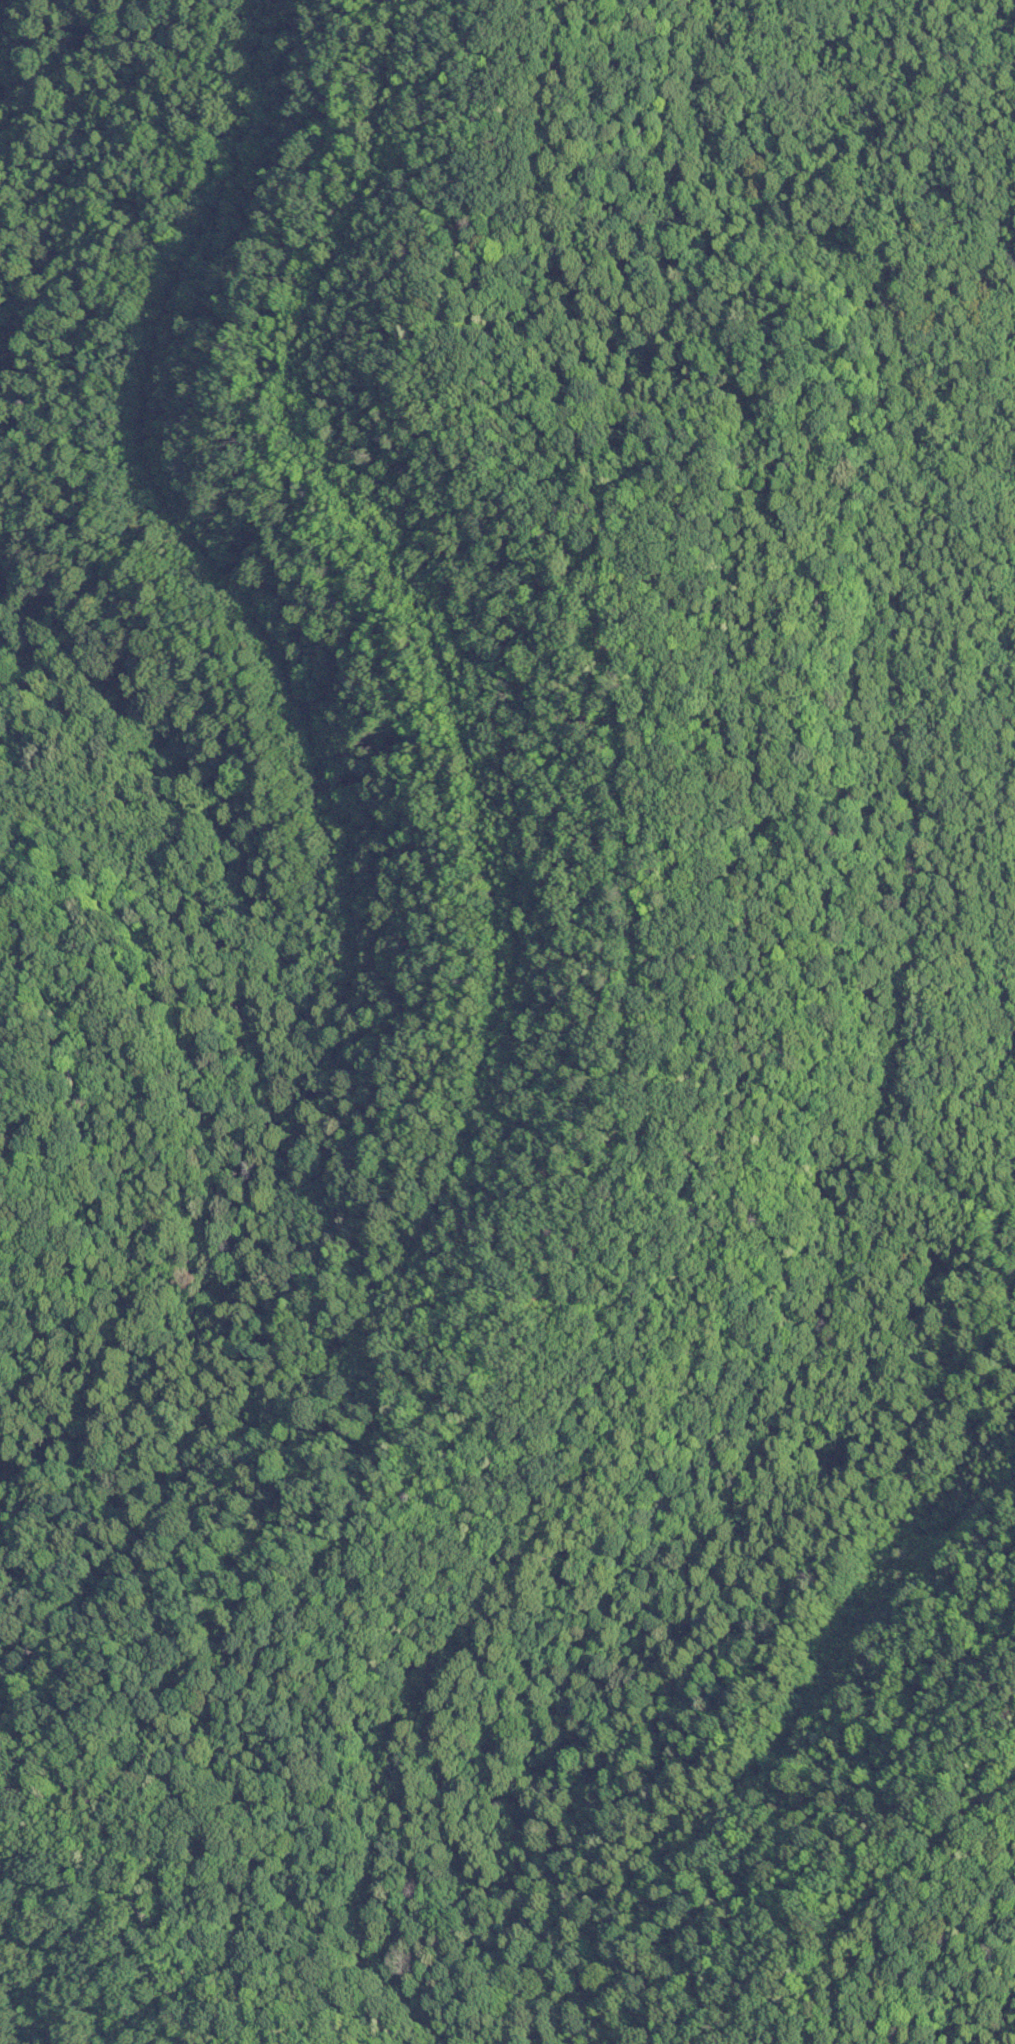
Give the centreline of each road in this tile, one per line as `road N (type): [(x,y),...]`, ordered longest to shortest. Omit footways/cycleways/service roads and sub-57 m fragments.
road 1 (track): [(0,1854),(112,1902),(177,2043)]

